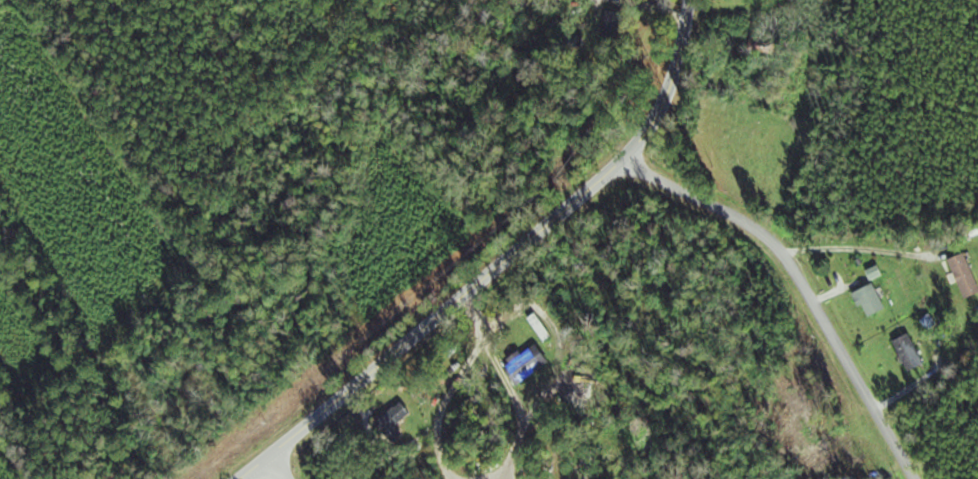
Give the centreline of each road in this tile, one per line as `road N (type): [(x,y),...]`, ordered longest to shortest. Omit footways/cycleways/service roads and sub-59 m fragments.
road 1 (tertiary): [(247,478),(629,156),(667,103),(695,0)]
road 2 (residential): [(629,156),(772,243),(911,478)]

